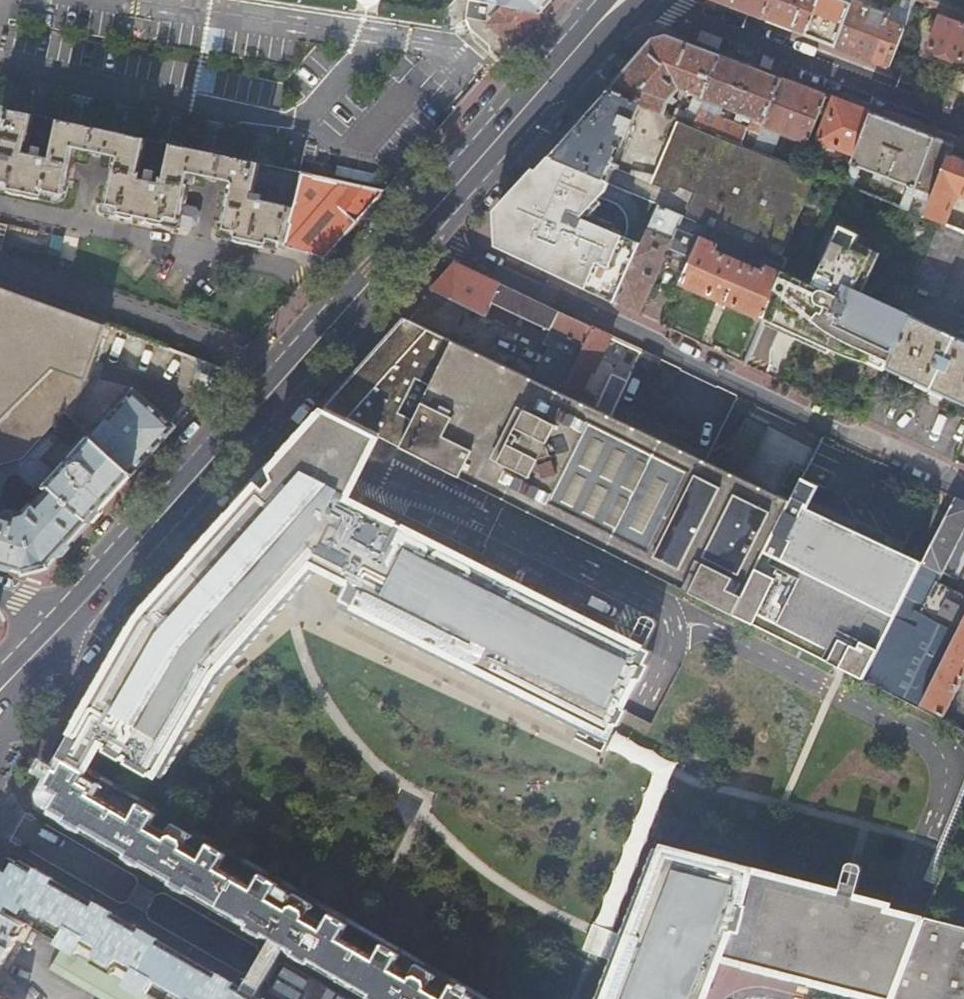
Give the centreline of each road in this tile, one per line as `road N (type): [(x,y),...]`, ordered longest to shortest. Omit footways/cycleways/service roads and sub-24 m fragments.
road 1 (residential): [(415,233),(963,488)]
road 2 (primary): [(415,233),(74,613)]
road 3 (residential): [(963,122),(650,0)]
road 4 (primary): [(621,0),(415,233)]

